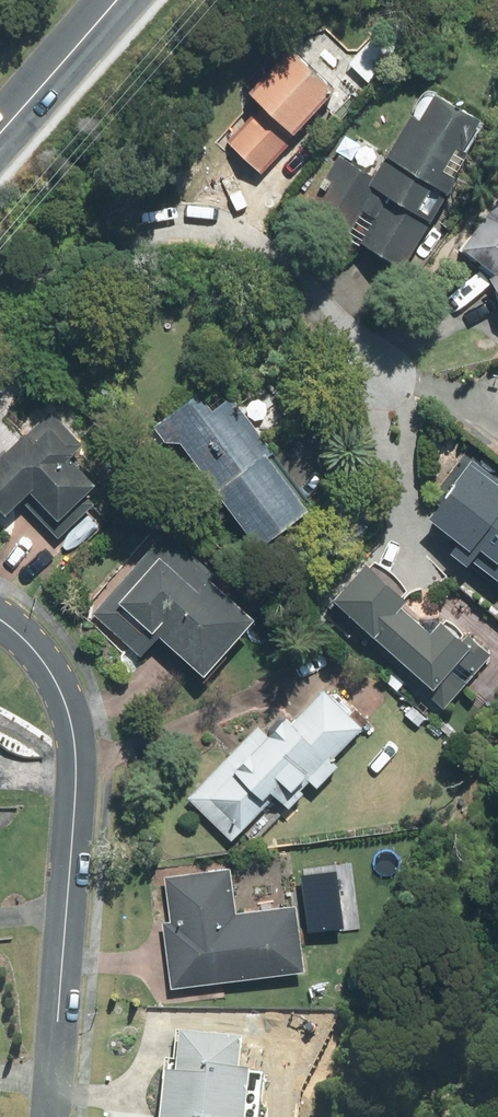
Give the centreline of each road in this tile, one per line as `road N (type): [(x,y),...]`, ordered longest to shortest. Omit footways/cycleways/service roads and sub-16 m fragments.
road 1 (residential): [(0,618),(47,664),(74,724),(75,819),(51,1116)]
road 2 (secondary): [(106,0),(0,121)]

